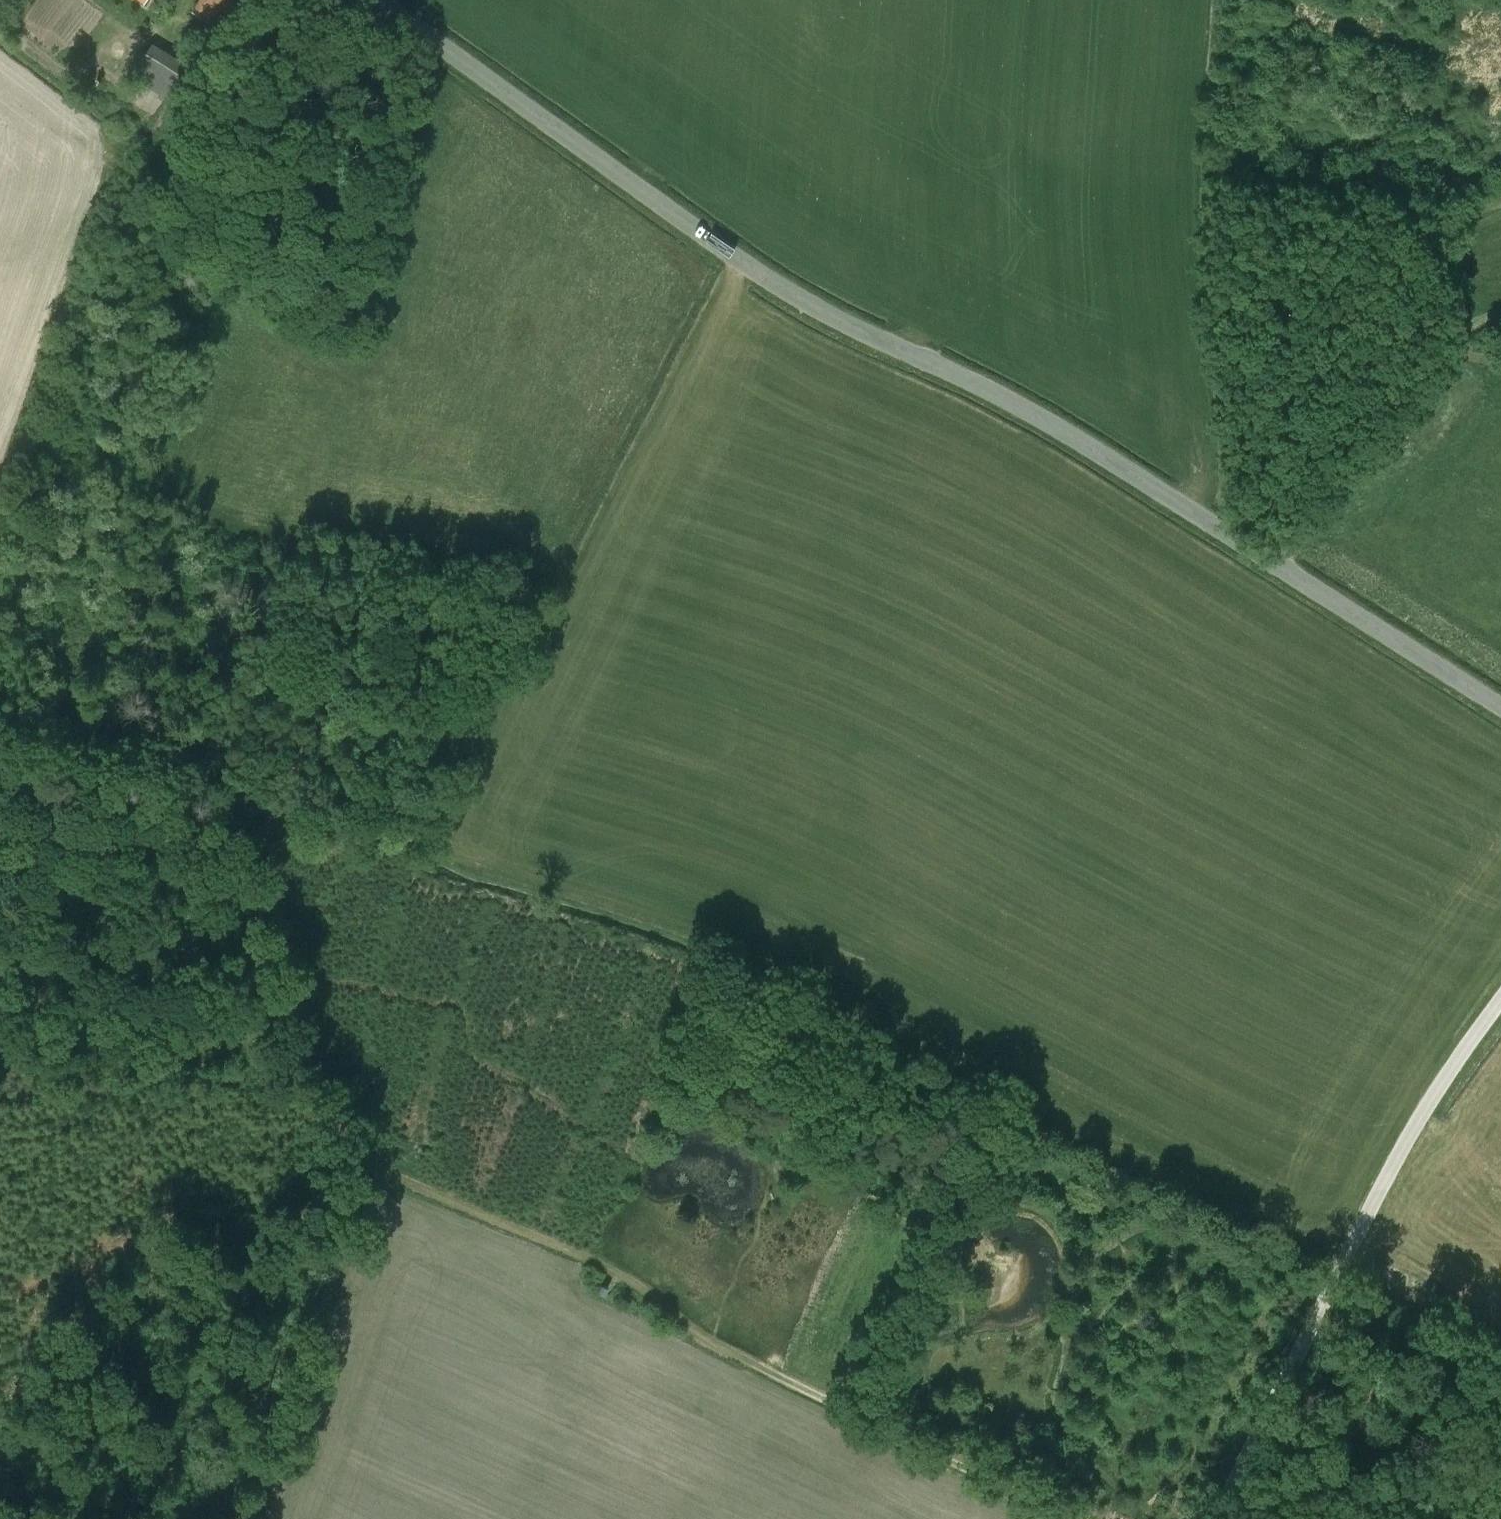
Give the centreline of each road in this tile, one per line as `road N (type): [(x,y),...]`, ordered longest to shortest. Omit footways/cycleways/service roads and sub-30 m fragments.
road 1 (tertiary): [(1500,708),(1100,452),(766,278),(381,0)]
road 2 (unclassified): [(1227,1518),(1449,1072),(1500,1003)]

